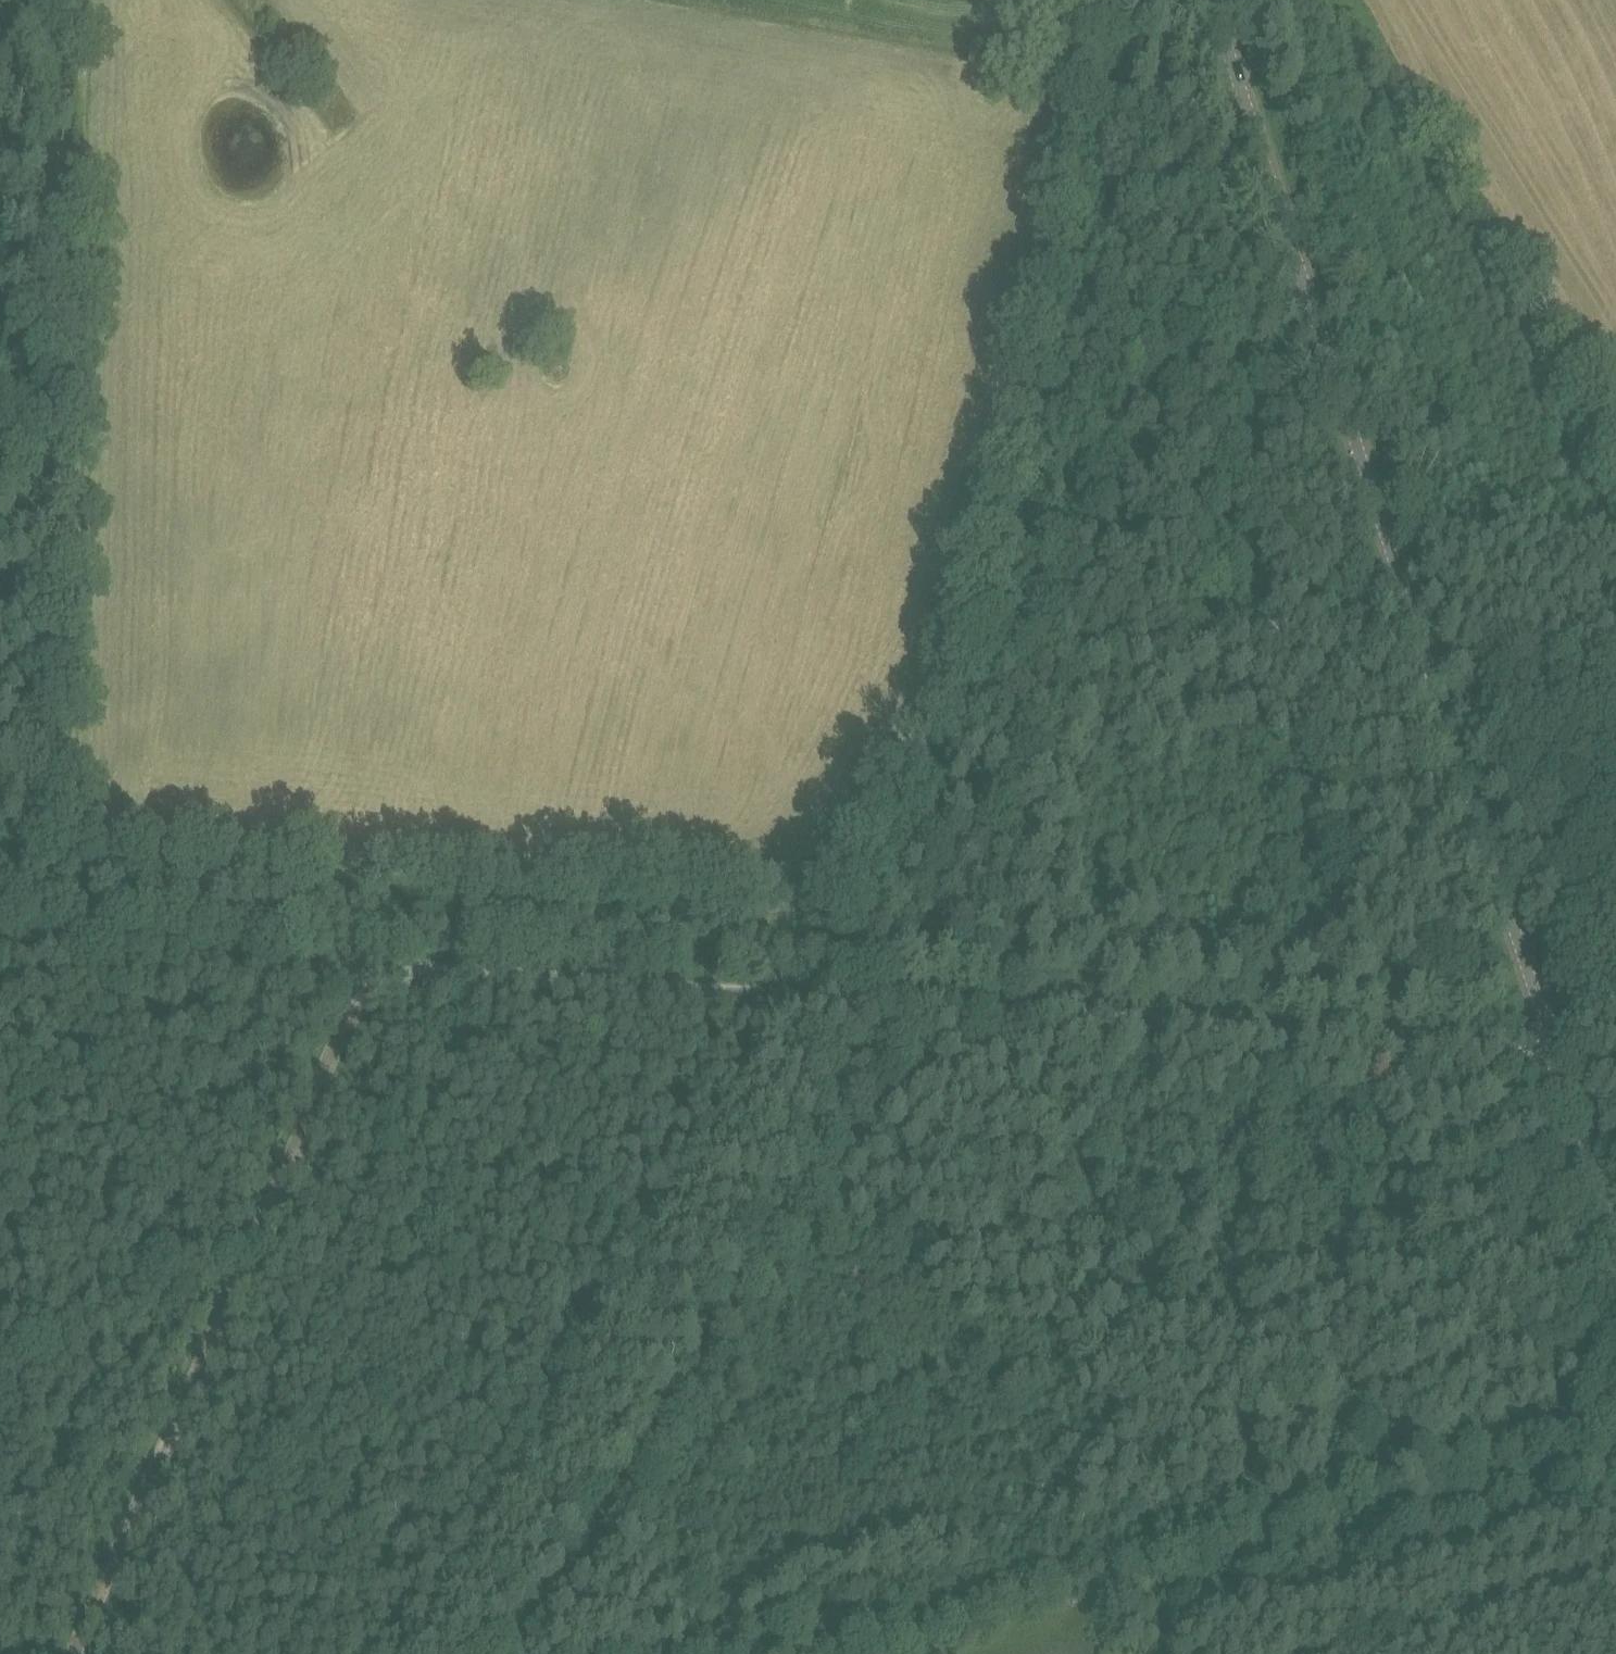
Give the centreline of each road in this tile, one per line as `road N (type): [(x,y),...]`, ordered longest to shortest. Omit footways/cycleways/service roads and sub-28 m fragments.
road 1 (unclassified): [(60,1653),(375,965),(1543,1048)]
road 2 (tertiary): [(1543,1048),(1183,0)]
road 3 (tertiary): [(1615,1260),(1543,1048)]

